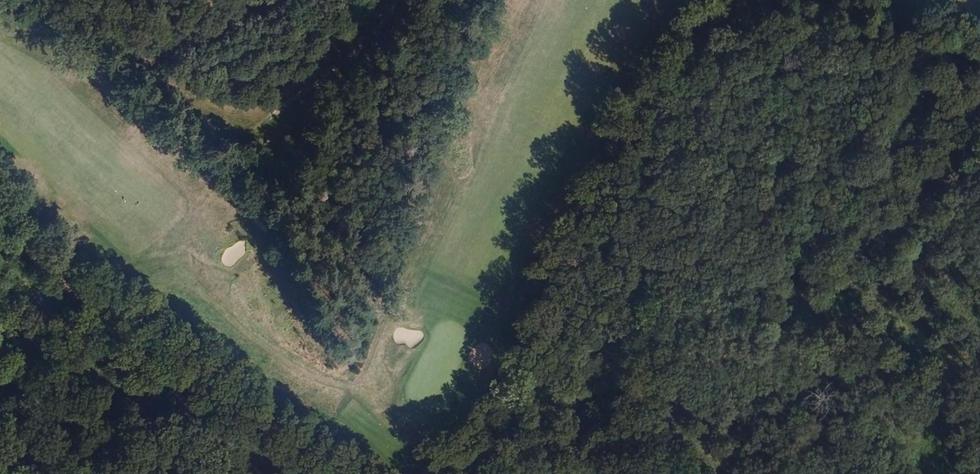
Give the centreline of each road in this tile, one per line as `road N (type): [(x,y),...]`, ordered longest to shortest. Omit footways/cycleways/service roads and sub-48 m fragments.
road 1 (track): [(0,223),(252,473)]
road 2 (track): [(0,334),(297,473)]

